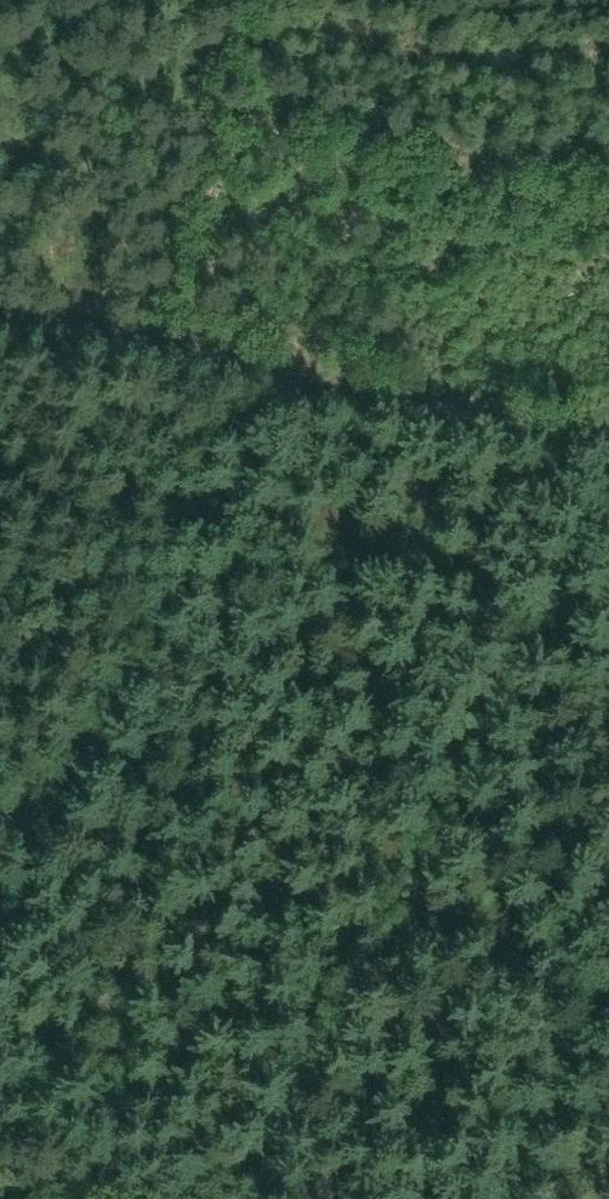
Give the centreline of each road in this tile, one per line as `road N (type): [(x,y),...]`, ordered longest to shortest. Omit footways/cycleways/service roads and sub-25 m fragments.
road 1 (track): [(608,422),(449,415),(0,337)]

